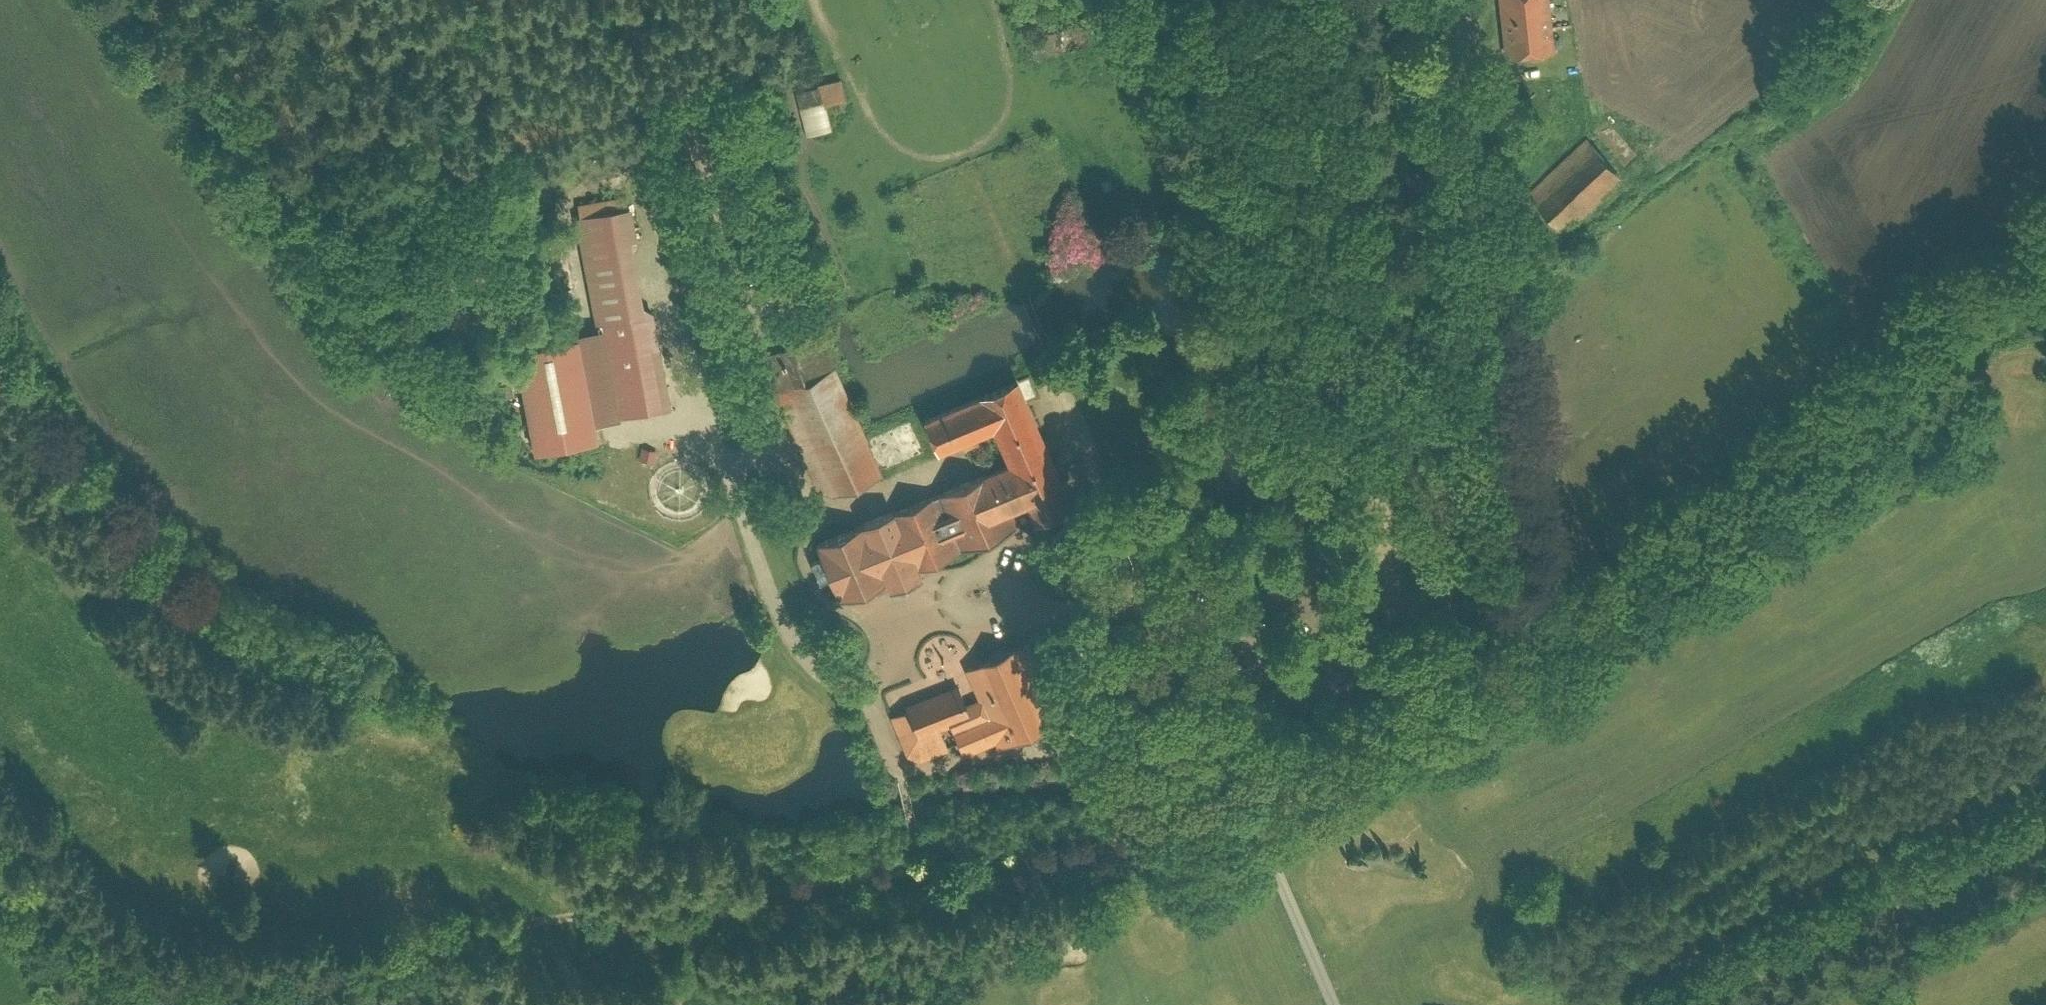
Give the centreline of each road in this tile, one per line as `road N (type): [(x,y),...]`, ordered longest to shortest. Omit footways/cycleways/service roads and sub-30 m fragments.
road 1 (track): [(1255,819),(927,867),(744,905),(233,960),(157,943),(107,914),(0,814)]
road 2 (track): [(1457,0),(1507,434)]
road 3 (track): [(1507,434),(1147,582)]
road 4 (track): [(1507,434),(1537,644)]
road 5 (residential): [(1336,1004),(1255,819)]

